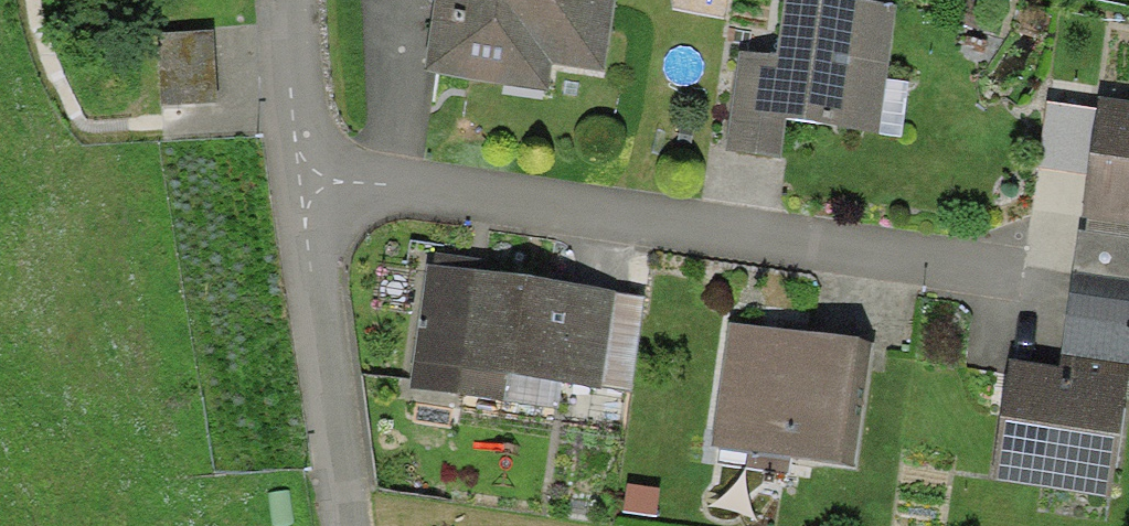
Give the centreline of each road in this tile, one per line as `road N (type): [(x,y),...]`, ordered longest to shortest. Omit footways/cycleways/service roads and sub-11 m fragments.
road 1 (residential): [(300,178),(656,219),(1013,273)]
road 2 (unclassified): [(345,525),(300,178)]
road 3 (unclassified): [(300,178),(289,0)]

